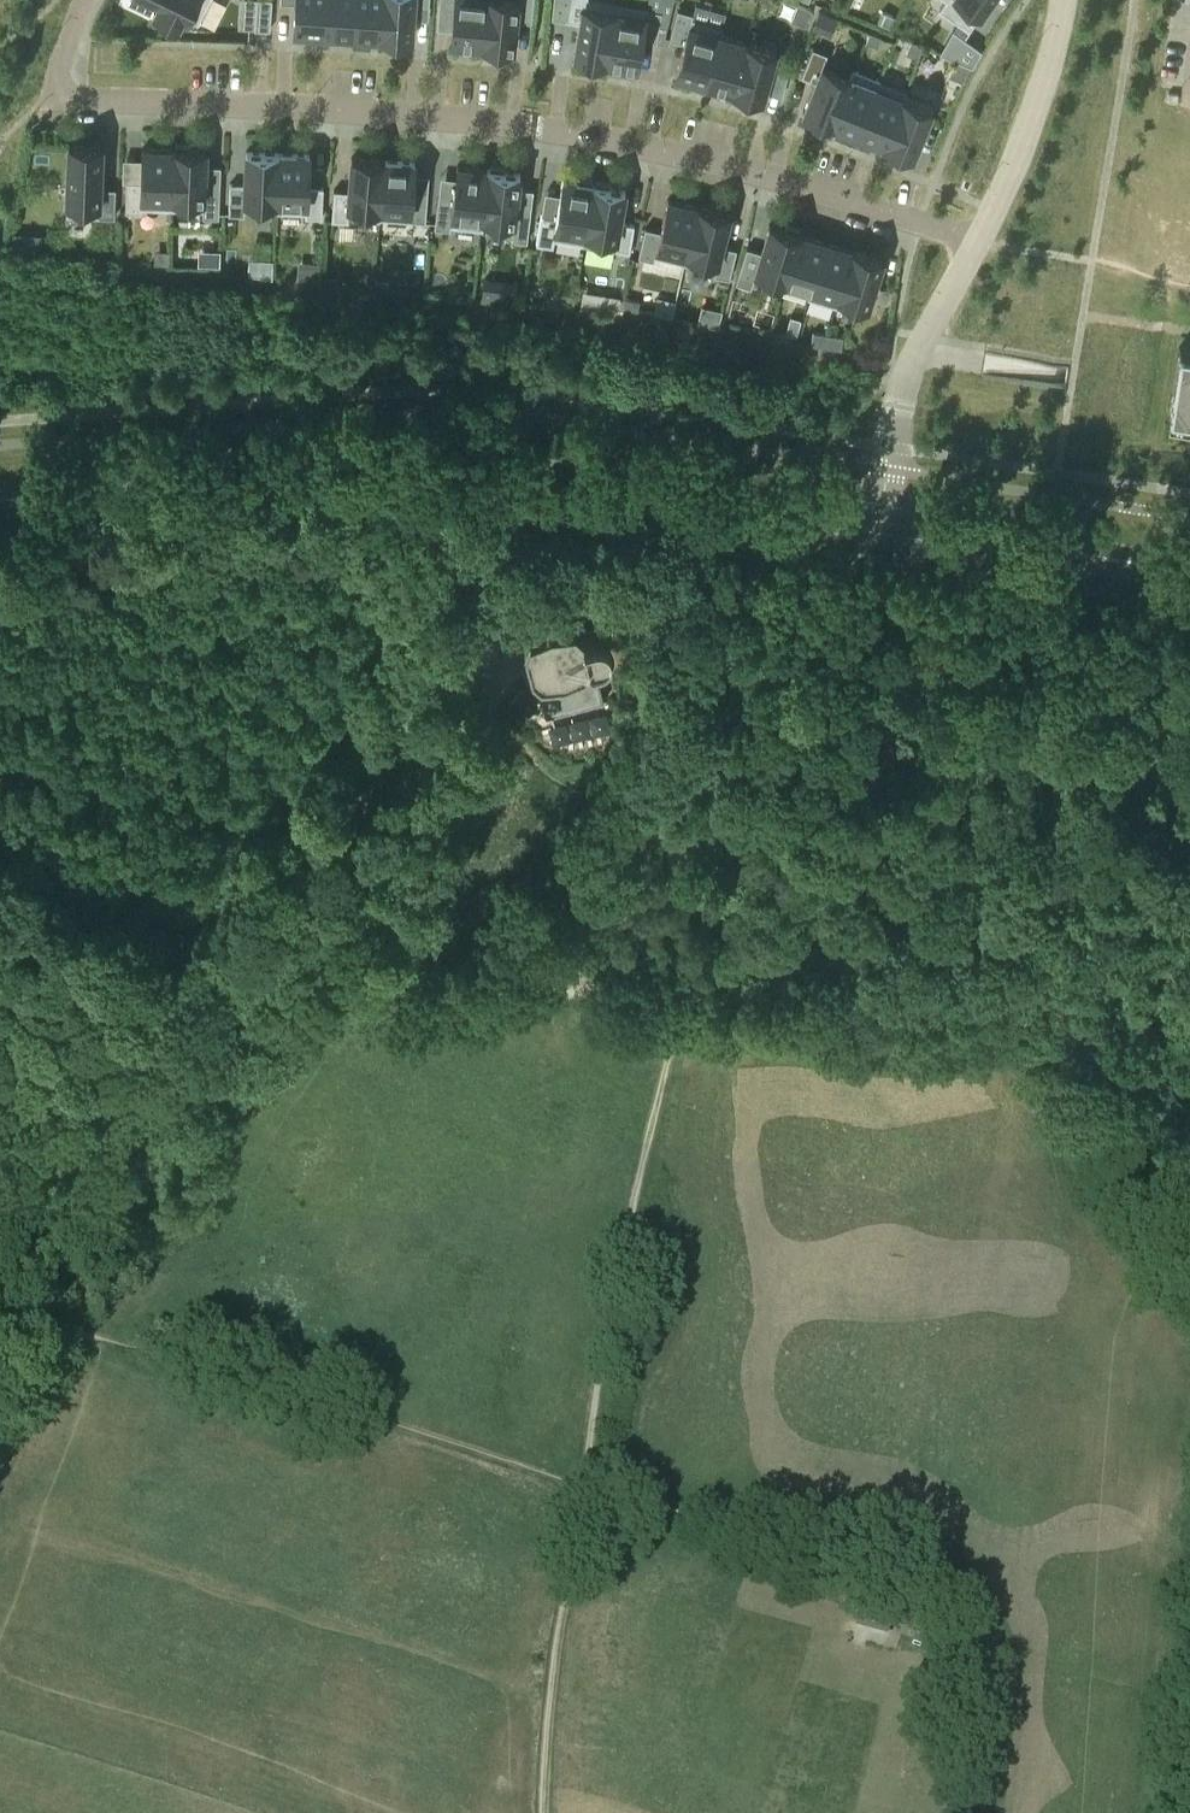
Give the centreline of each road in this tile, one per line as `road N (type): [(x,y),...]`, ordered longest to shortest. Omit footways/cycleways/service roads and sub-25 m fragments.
road 1 (residential): [(89,0),(58,78),(57,89),(69,98),(534,128),(755,172),(976,243)]
road 2 (residential): [(0,1340),(475,583),(514,511),(520,473)]
road 3 (track): [(238,965),(319,979),(474,988),(966,999),(1020,1014),(1061,1040)]
road 4 (track): [(667,992),(676,1030),(605,1341),(553,1660),(543,1812)]
road 5 (track): [(585,1487),(856,1563),(947,1604),(970,1628),(978,1655),(958,1812)]
road 6 (track): [(585,1487),(23,1304)]
road 7 (track): [(637,523),(646,683),(626,769),(472,966),(442,986)]
road 8 (residential): [(520,473),(423,472),(0,501)]
road 9 (residential): [(879,528),(520,473)]
road 10 (track): [(1189,762),(1152,760),(1093,791),(1095,959),(1088,995),(1061,1040)]
road 11 (residential): [(1189,572),(879,528)]
road 12 (residential): [(879,528),(905,380),(976,243)]
road 13 (track): [(1061,1040),(1100,1170),(1146,1250),(1189,1302)]
road 14 (residential): [(976,243),(1022,149),(1064,0)]

